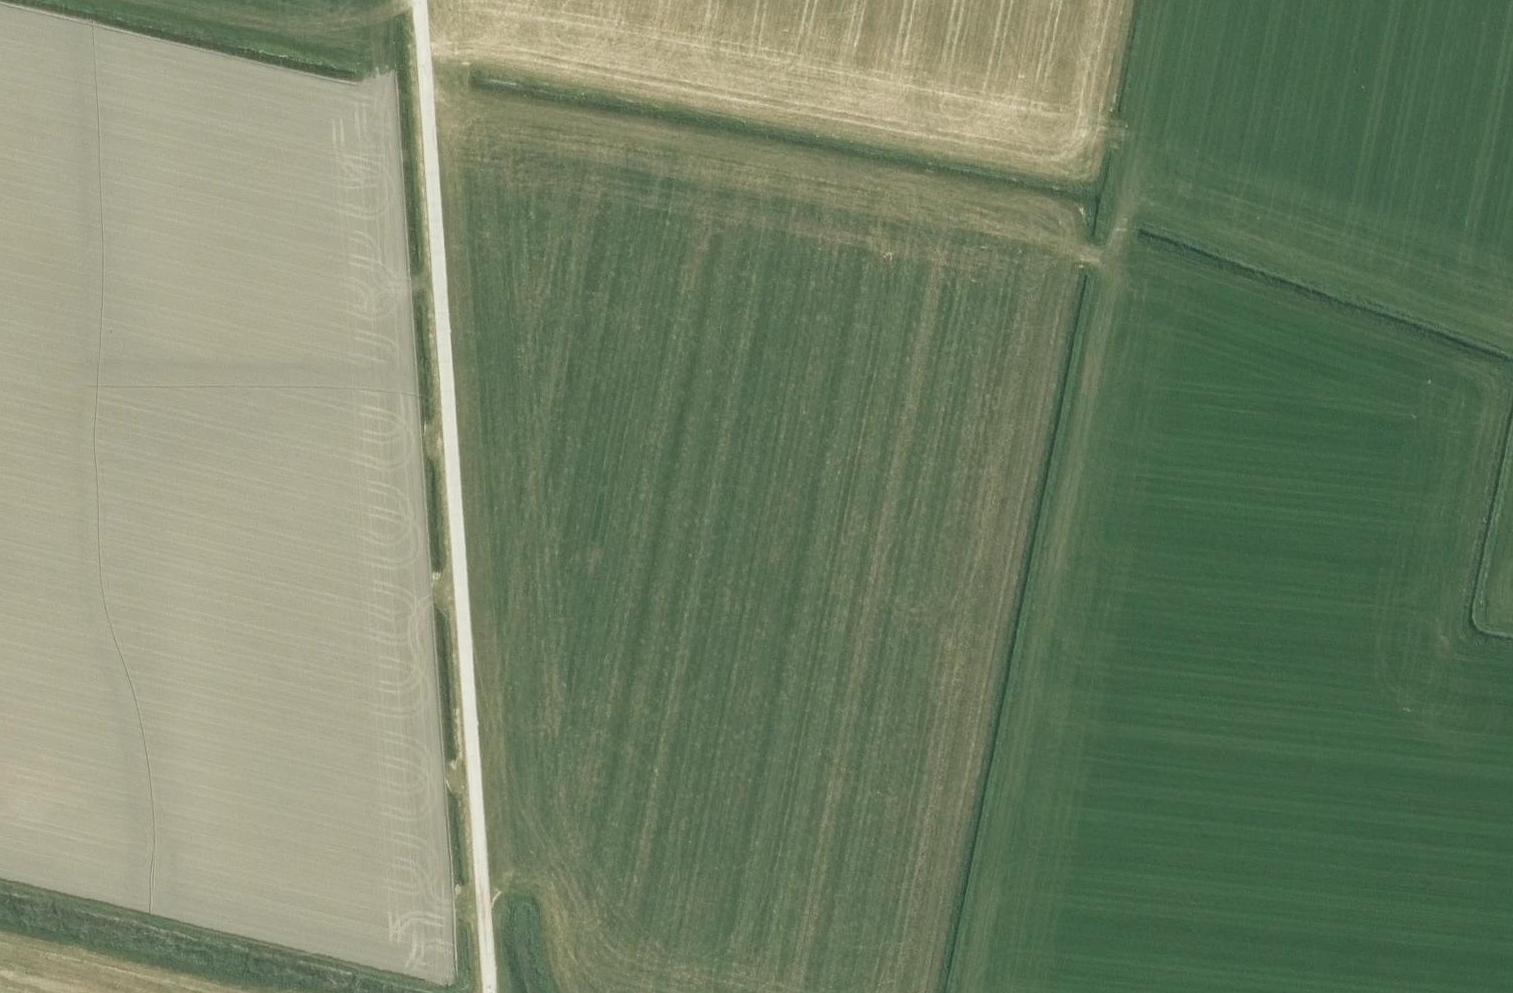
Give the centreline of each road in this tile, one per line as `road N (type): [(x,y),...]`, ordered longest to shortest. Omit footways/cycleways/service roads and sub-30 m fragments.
road 1 (track): [(415,0),(490,992)]

